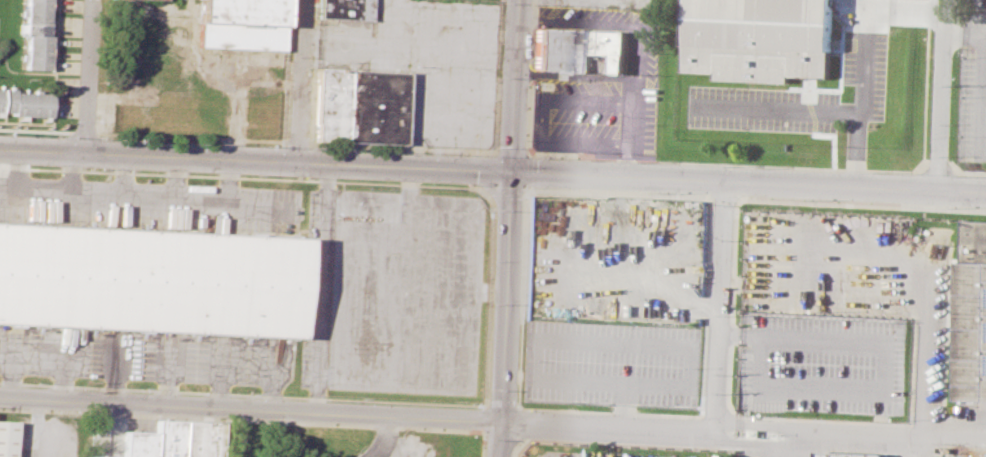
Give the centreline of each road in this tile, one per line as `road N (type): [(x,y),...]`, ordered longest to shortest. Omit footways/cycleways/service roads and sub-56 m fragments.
road 1 (residential): [(0,397),(718,430)]
road 2 (secondary): [(0,152),(512,174)]
road 3 (secondary): [(512,174),(985,194)]
road 4 (tertiary): [(512,174),(501,456)]
road 5 (residential): [(726,183),(718,430)]
road 6 (residential): [(718,430),(932,438)]
road 7 (residential): [(939,227),(932,438)]
road 8 (residential): [(945,0),(938,192)]
road 9 (tertiary): [(518,0),(512,174)]
road 10 (residential): [(302,0),(295,165)]
road 11 (residential): [(90,0),(86,156)]

